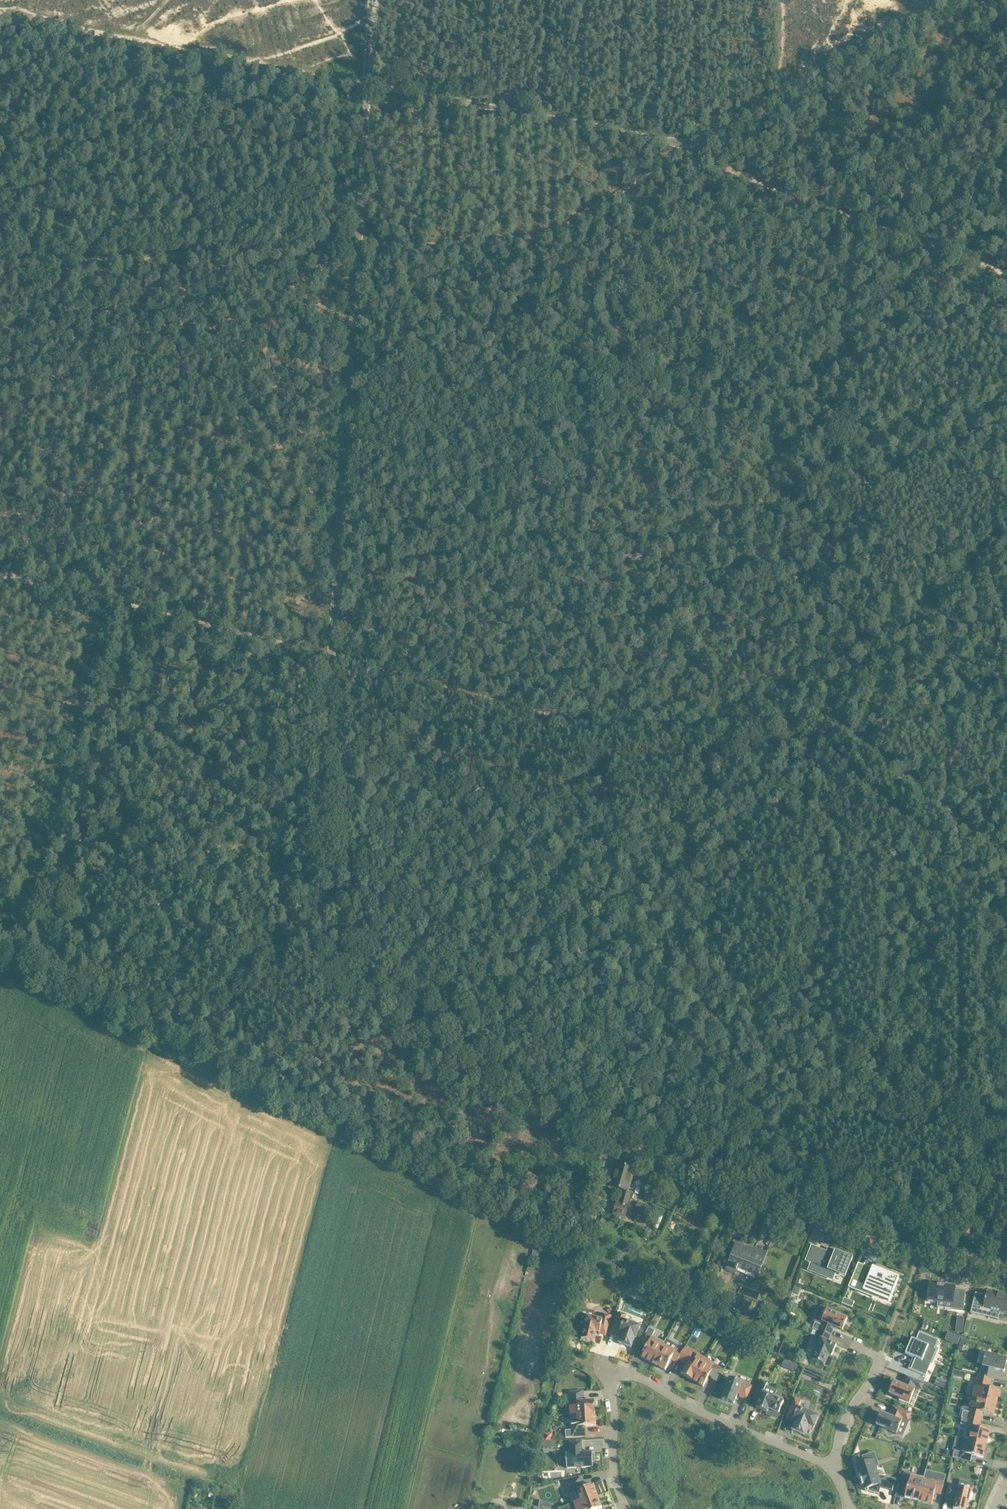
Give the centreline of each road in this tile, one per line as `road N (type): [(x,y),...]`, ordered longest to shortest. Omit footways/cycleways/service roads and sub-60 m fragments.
road 1 (track): [(364,85),(331,657),(335,894),(373,992),(480,1065),(612,1139)]
road 2 (track): [(0,265),(540,239),(684,155)]
road 3 (unclassified): [(1006,1273),(910,1256),(612,1139)]
road 4 (residential): [(835,1467),(610,1370),(614,1472),(626,1508)]
road 5 (track): [(364,85),(684,155)]
road 6 (track): [(684,155),(948,0)]
road 7 (track): [(364,85),(137,39)]
road 8 (track): [(137,39),(0,12)]
road 9 (residential): [(835,1467),(842,1428),(883,1352)]

